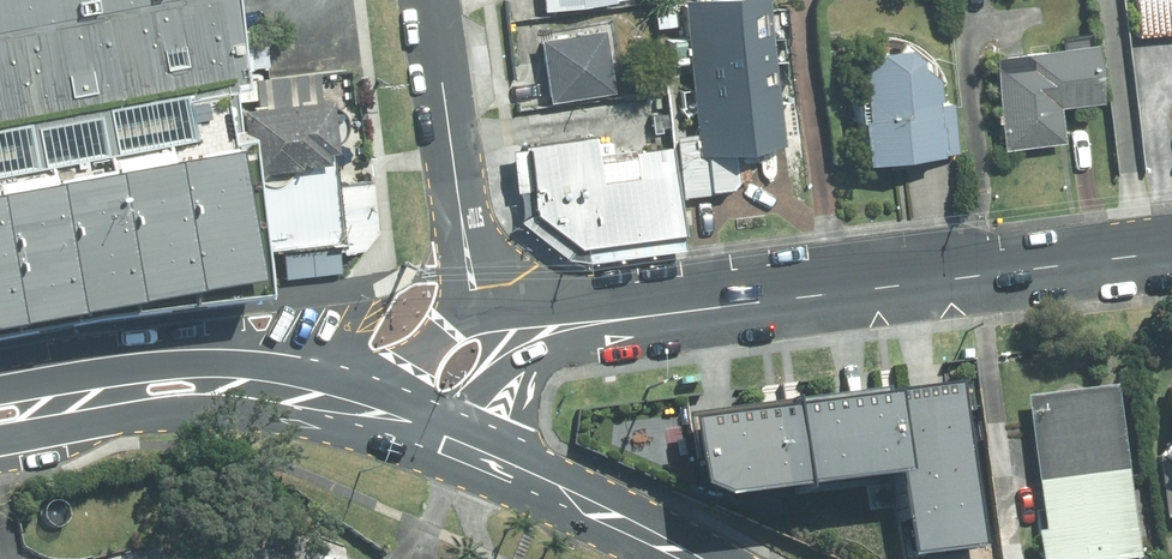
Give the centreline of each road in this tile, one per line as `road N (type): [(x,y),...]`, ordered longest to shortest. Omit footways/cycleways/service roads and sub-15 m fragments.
road 1 (residential): [(665,314),(1171,249)]
road 2 (secondary): [(0,392),(184,366),(280,381),(373,416)]
road 3 (secondary): [(373,416),(226,408),(0,441)]
road 4 (residential): [(432,0),(483,314)]
road 5 (secondary): [(478,455),(698,558)]
road 6 (residential): [(483,314),(665,314)]
road 7 (residential): [(665,314),(563,345),(517,382)]
road 8 (residential): [(373,416),(424,349),(483,314)]

